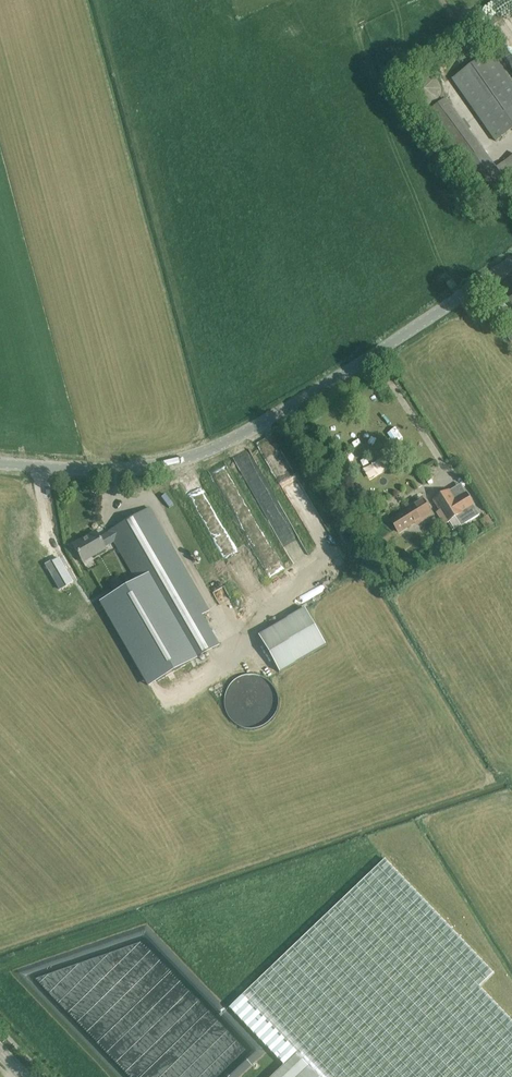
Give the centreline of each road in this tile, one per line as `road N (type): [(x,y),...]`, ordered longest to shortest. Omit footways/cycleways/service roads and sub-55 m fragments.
road 1 (tertiary): [(0,463),(110,470),(202,452),(328,384),(511,263)]

